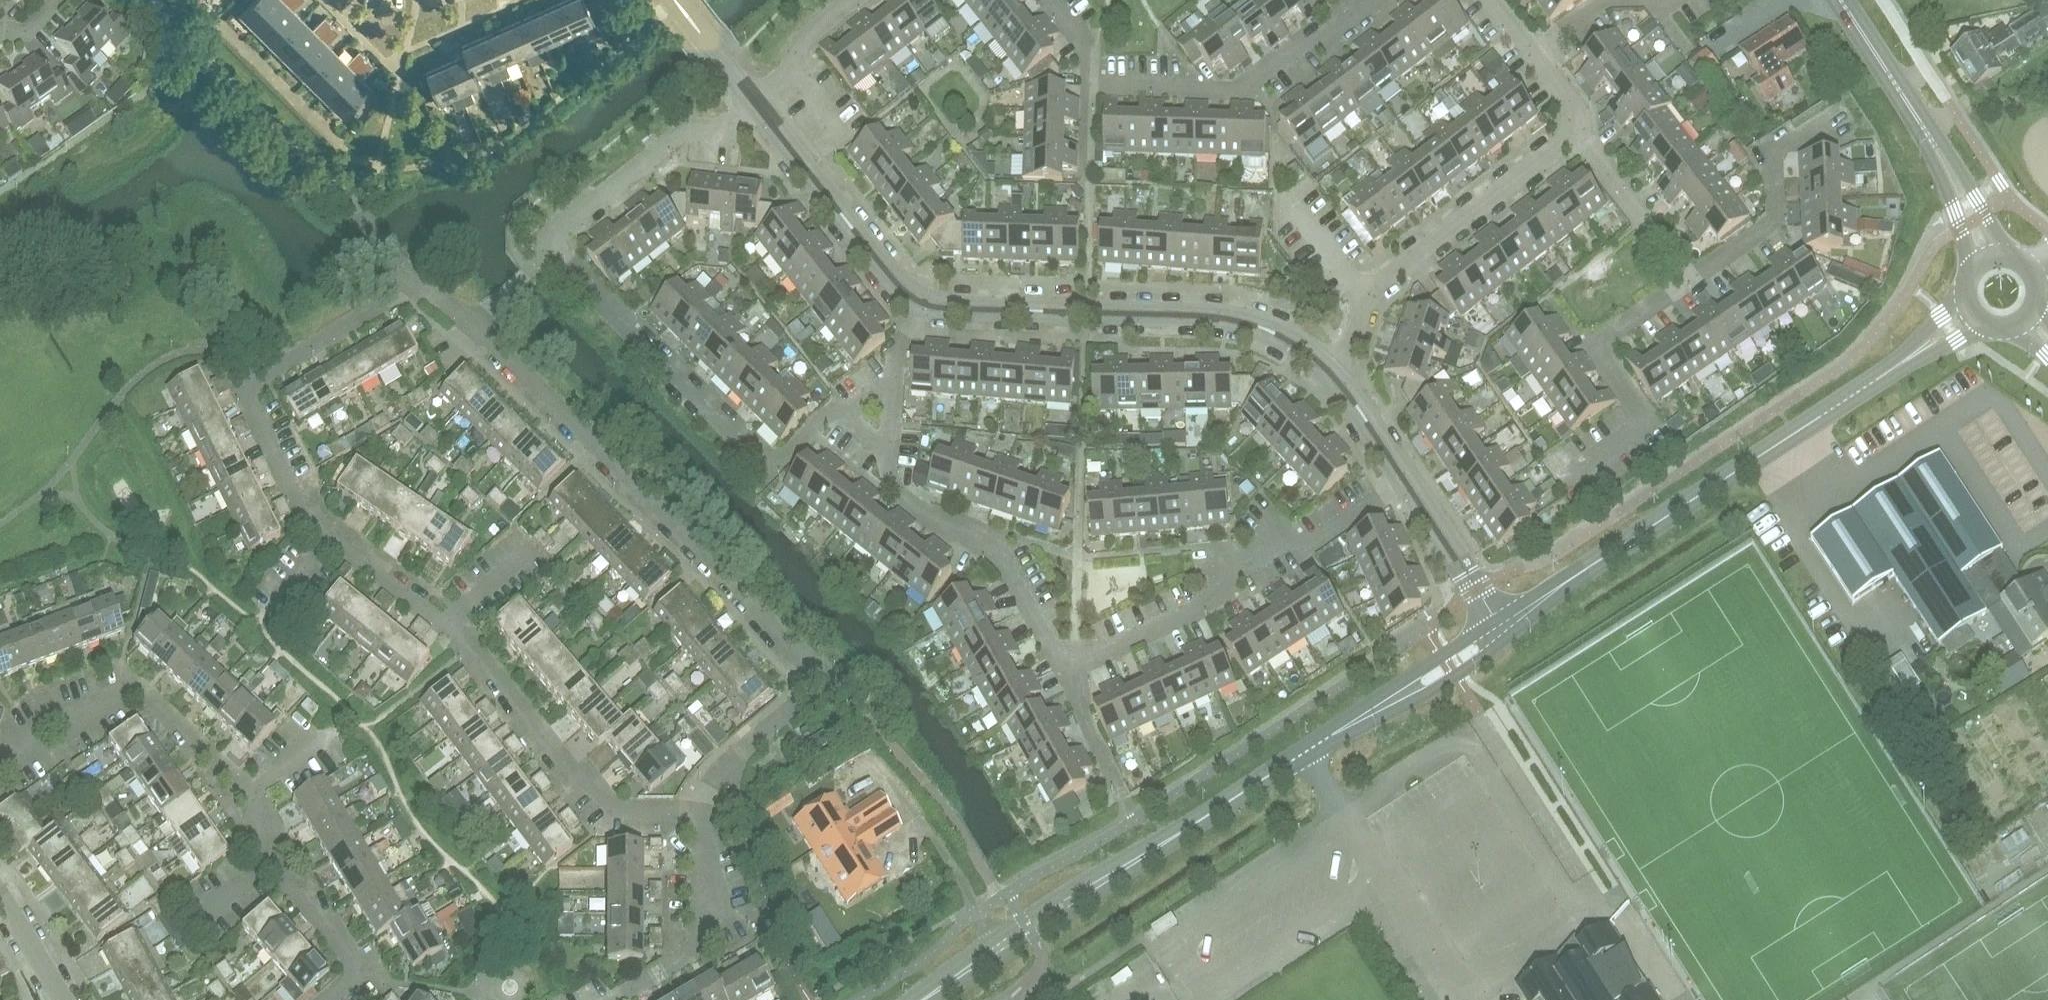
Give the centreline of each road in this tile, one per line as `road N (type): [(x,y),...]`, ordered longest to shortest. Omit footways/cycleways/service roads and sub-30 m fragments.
road 1 (residential): [(686,812),(621,808),(595,789),(476,647),(326,538),(287,488),(240,389),(418,283)]
road 2 (residential): [(686,812),(828,675),(477,325),(418,283)]
road 3 (residential): [(0,770),(7,755),(115,689),(148,693),(360,965),(323,999)]
road 4 (residential): [(1327,365),(1237,320),(960,309),(914,296)]
road 5 (residential): [(1066,668),(1206,605),(1235,566),(1280,542),(1319,541),(1407,479)]
road 6 (residential): [(839,414),(774,467),(755,461),(551,248)]
road 7 (residential): [(1327,365),(1349,346),(1367,295),(1574,133)]
road 8 (residential): [(1085,88),(1244,85),(1374,0)]
road 9 (residential): [(1066,668),(1004,560),(908,500),(888,480),(887,449)]
road 10 (residential): [(1557,477),(1637,418),(1637,404),(1596,346),(1685,284)]
road 11 (tertiary): [(1593,564),(1837,406)]
road 12 (residential): [(551,248),(589,203),(689,126),(724,130),(755,102)]
road 13 (residential): [(1685,284),(1772,218),(1779,143),(1823,117),(1843,133)]
road 14 (residential): [(914,296),(755,102)]
road 15 (residential): [(615,999),(692,949),(715,902),(702,839),(686,812)]
road 16 (tertiary): [(1302,753),(1455,675),(1509,637)]
road 17 (tertiary): [(1496,618),(1302,753)]
road 18 (tertiary): [(1111,872),(1067,890),(942,972),(914,999)]
road 19 (tertiary): [(1111,872),(1302,753)]
road 20 (tertiary): [(933,999),(1079,908),(1111,872)]
road 21 (secondary): [(2007,251),(1932,125),(1900,94)]
road 22 (residential): [(1685,284),(1574,133)]
road 23 (secondary): [(1900,94),(1974,263)]
road 24 (residential): [(1496,618),(1407,479)]
road 25 (tertiary): [(1962,299),(1837,406)]
road 26 (tertiary): [(1837,406),(1979,324)]
road 27 (residential): [(755,102),(793,71),(795,42),(850,0)]
road 28 (residential): [(1407,479),(1327,365)]
road 29 (residential): [(755,102),(676,0)]
road 30 (residential): [(63,999),(0,895)]
road 31 (residential): [(1117,778),(1066,668)]

